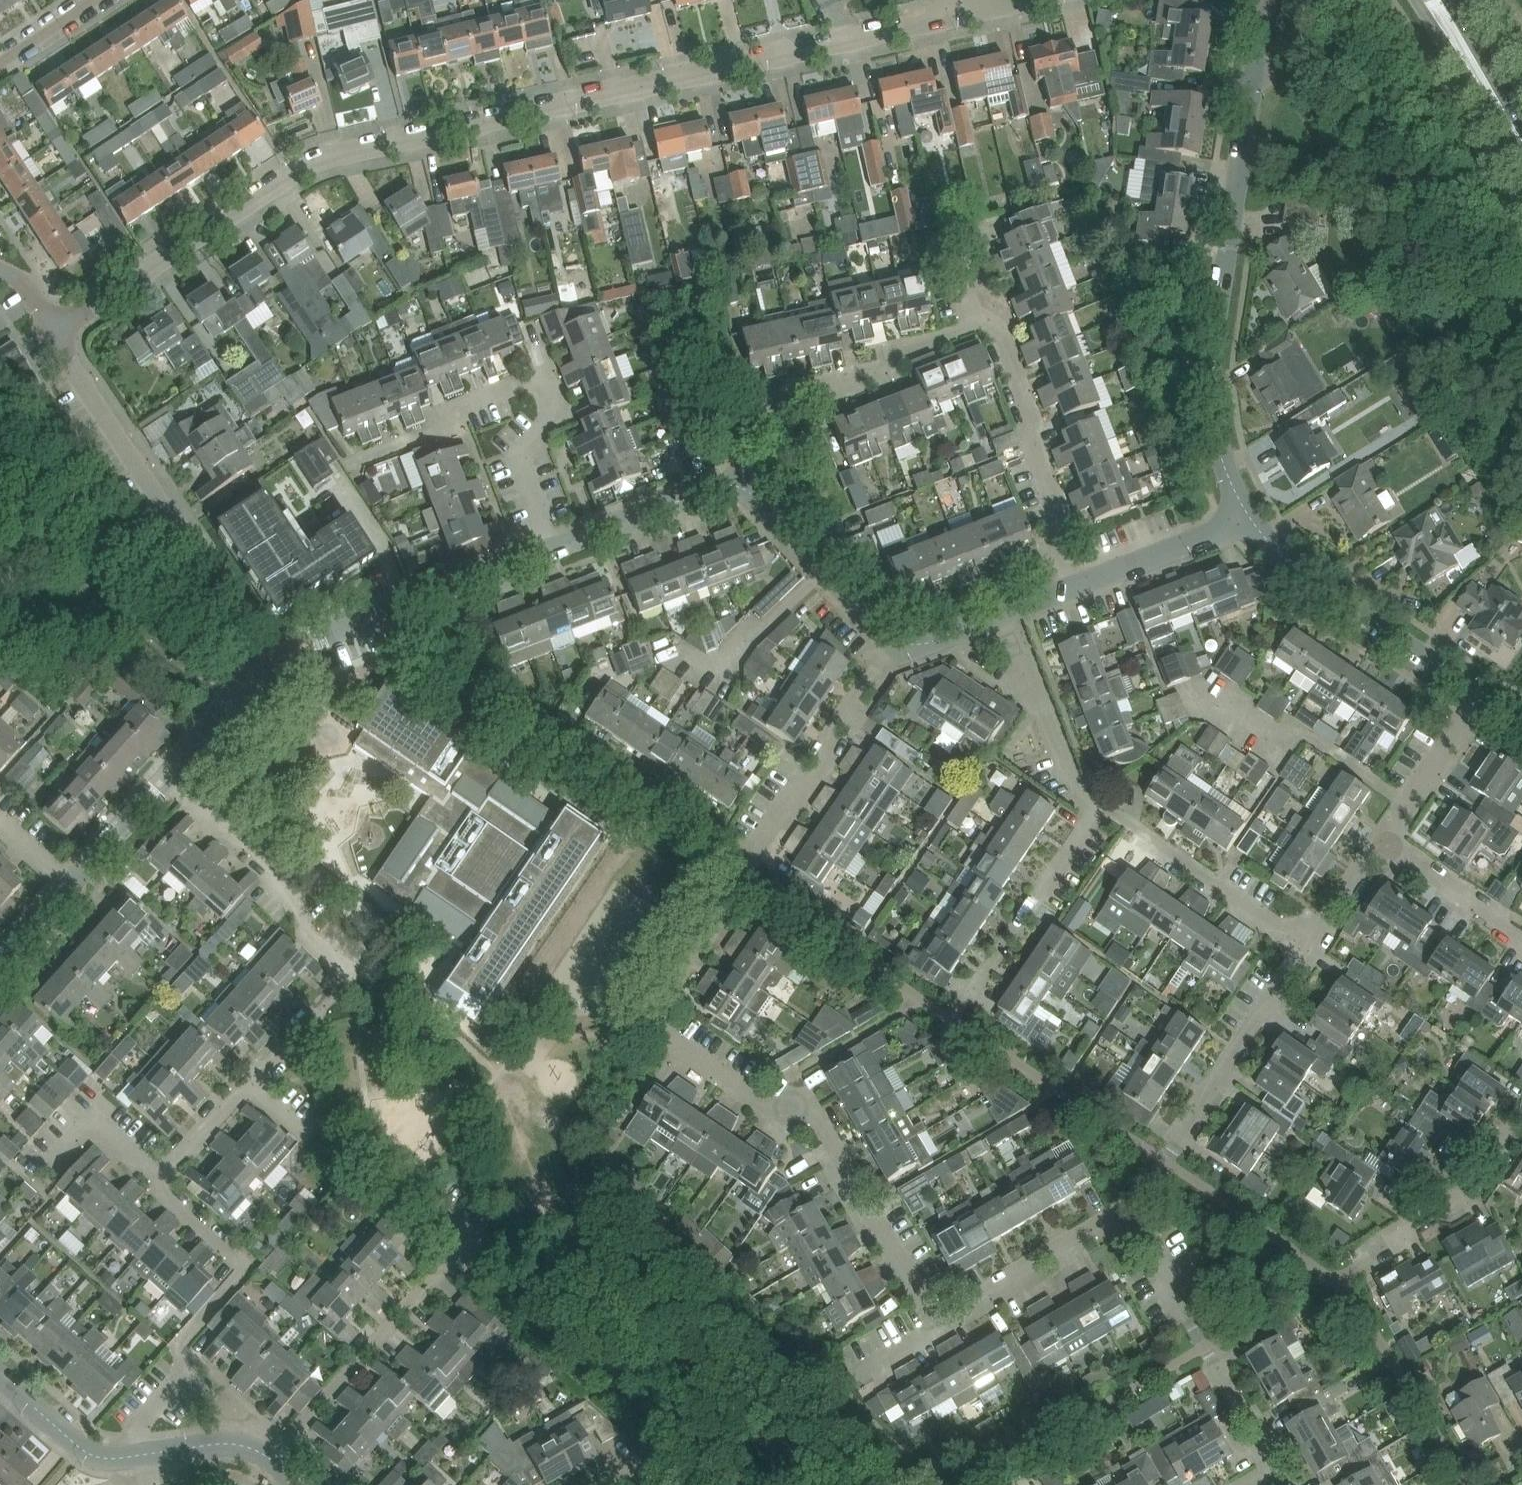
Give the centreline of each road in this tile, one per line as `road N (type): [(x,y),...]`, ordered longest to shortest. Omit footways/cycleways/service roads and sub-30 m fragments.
road 1 (residential): [(55,332),(319,162),(956,15)]
road 2 (residential): [(937,1327),(834,1171),(832,1140),(802,1102),(767,1113),(653,1026),(648,1004),(744,874),(896,642)]
road 3 (residential): [(1250,520),(1226,470),(1211,346),(1262,0)]
road 4 (residential): [(108,1460),(185,1372),(178,1345),(239,1276),(237,1259),(167,1198),(161,1176),(261,1059)]
road 5 (residential): [(261,1059),(330,999),(339,978),(335,955),(273,866),(171,776)]
road 6 (residential): [(426,1197),(474,1241),(274,1461)]
road 7 (residential): [(1122,1211),(1166,1163),(1311,952)]
road 8 (residential): [(1122,1211),(1282,1477)]
road 9 (residential): [(976,320),(790,395),(775,446),(744,466),(740,483)]
road 10 (residential): [(1069,588),(1051,547),(1059,521),(1005,337),(994,322),(976,320)]
road 11 (residential): [(174,595),(184,544),(55,332)]
road 12 (residential): [(1487,697),(1250,520)]
road 13 (residential): [(552,548),(521,457),(552,410),(542,380),(447,409)]
road 14 (residential): [(552,548),(291,642)]
road 15 (residential): [(1311,952),(1097,807)]
road 16 (residential): [(1334,1281),(1454,1215),(1521,1132)]
road 17 (residential): [(896,642),(758,490),(740,483)]
road 18 (residential): [(937,1327),(1122,1211)]
road 19 (residential): [(1097,807),(1067,774),(1004,613)]
road 20 (residential): [(977,988),(1097,807)]
road 21 (residential): [(174,595),(31,489),(0,479)]
road 22 (residential): [(740,483),(703,489),(552,548)]
road 23 (residential): [(1250,520),(1069,588)]
road 24 (residential): [(1384,846),(1487,697)]
road 25 (residential): [(1521,934),(1384,846)]
road 26 (residential): [(70,883),(171,776)]
road 27 (residential): [(274,1461),(231,1442),(136,1456)]
road 28 (residential): [(108,1460),(82,1451),(0,1378)]
road 29 (residential): [(171,776),(228,691),(230,664)]
road 30 (residential): [(1311,952),(1384,846)]
road 31 (residential): [(261,1059),(354,1145)]

